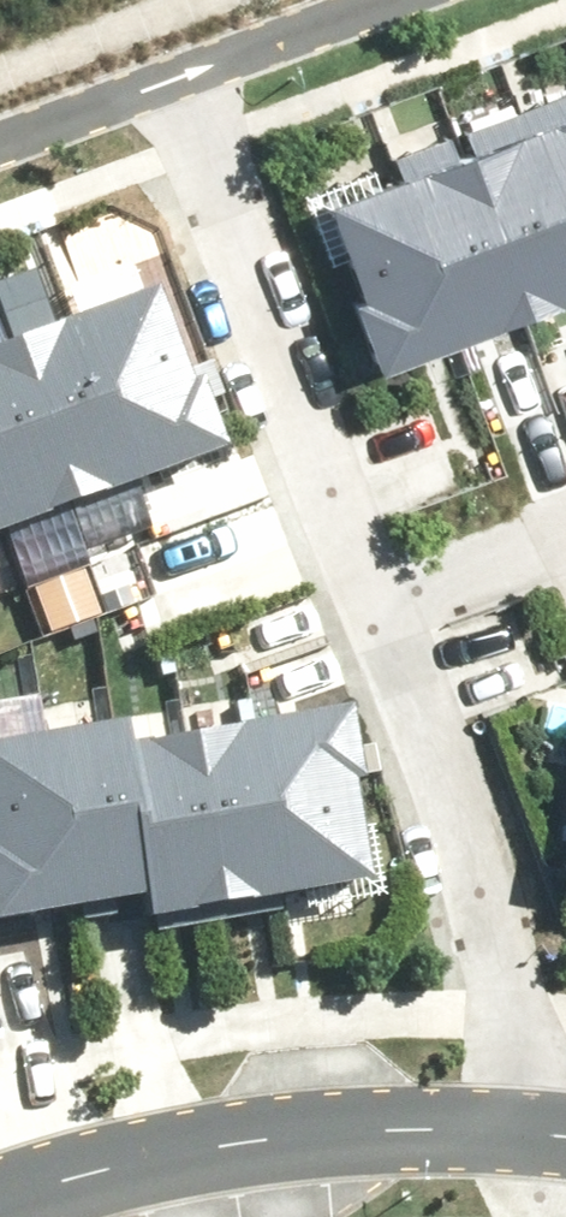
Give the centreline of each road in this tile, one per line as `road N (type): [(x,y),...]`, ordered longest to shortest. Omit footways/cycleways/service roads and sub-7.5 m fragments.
road 1 (residential): [(355,593),(553,1153)]
road 2 (residential): [(162,49),(355,593)]
road 3 (residential): [(0,1216),(176,1162),(449,1145),(553,1153)]
road 4 (residential): [(355,593),(565,518)]
road 5 (residential): [(162,49),(0,110)]
road 6 (residential): [(292,0),(162,49)]

